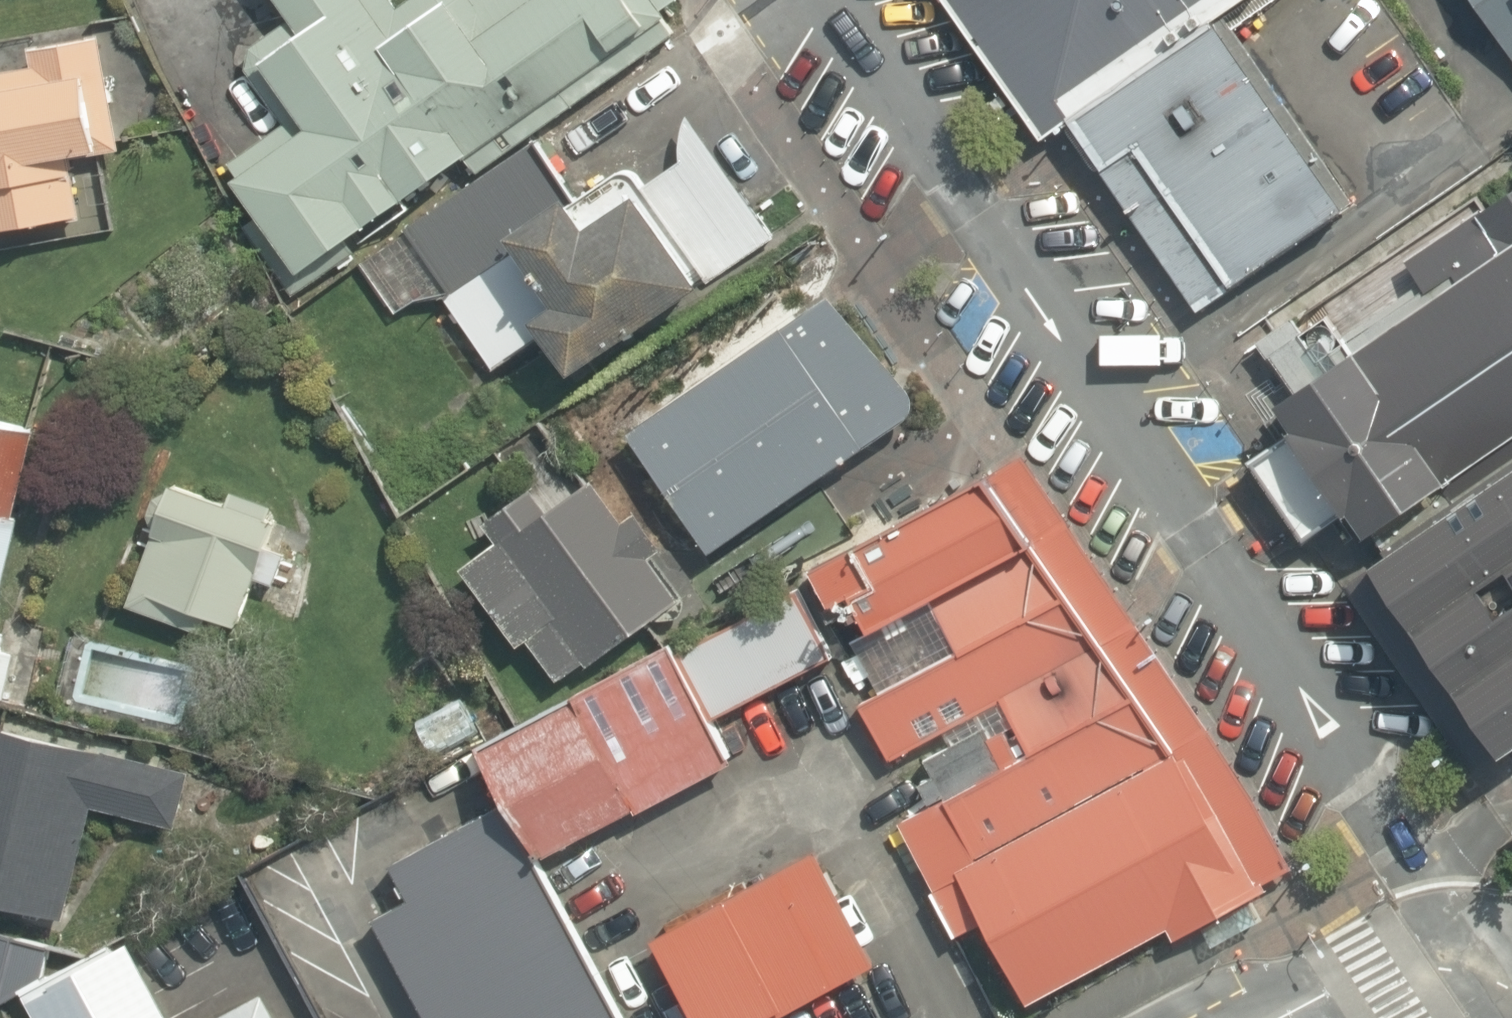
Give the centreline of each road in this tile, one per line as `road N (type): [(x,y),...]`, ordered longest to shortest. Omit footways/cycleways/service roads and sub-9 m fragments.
road 1 (unclassified): [(844,0),(1465,915)]
road 2 (residential): [(1465,915),(1284,1017)]

